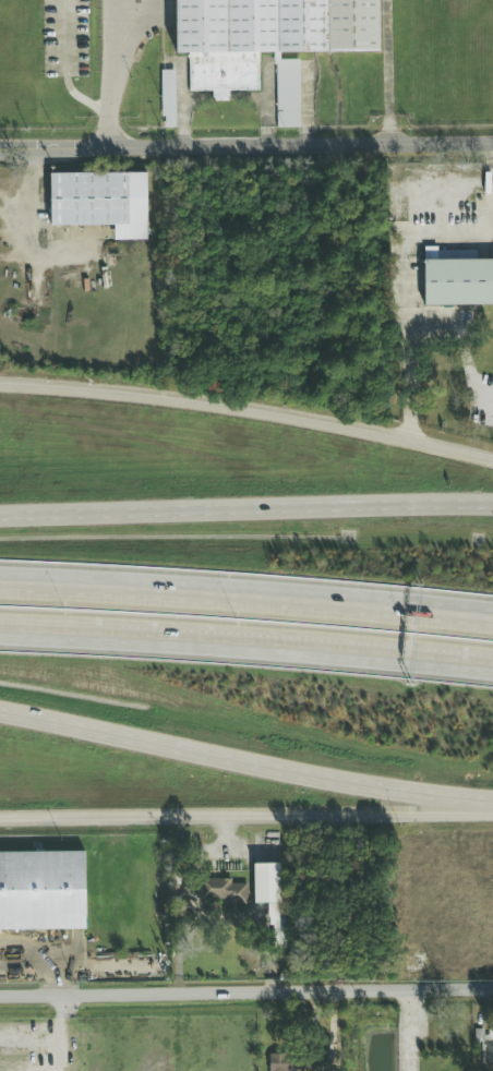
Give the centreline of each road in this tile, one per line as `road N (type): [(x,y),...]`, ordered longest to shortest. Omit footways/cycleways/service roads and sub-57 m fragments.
road 1 (primary): [(0,714),(492,804)]
road 2 (primary): [(492,462),(270,416),(0,386)]
road 3 (motorway): [(492,630),(0,594)]
road 4 (motorway): [(0,620),(492,655)]
road 5 (residential): [(0,154),(492,143)]
road 6 (primary): [(492,505),(0,515)]
road 7 (primary): [(0,820),(492,814)]
road 8 (residential): [(0,995),(492,990)]

